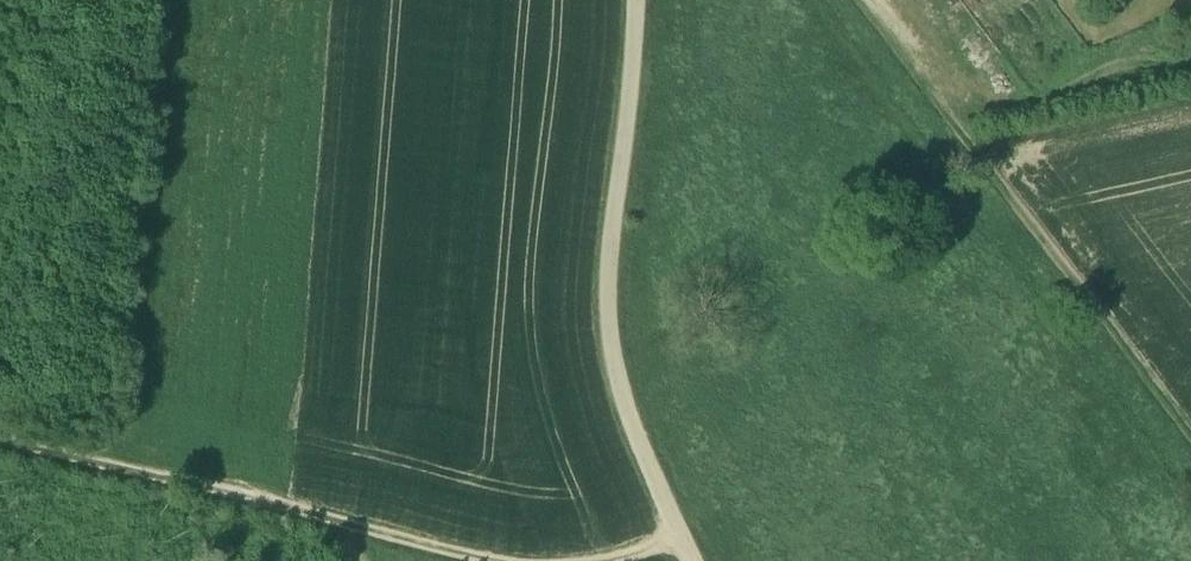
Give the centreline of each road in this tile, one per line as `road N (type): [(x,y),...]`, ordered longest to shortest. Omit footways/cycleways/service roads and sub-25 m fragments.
road 1 (track): [(696,560),(619,386),(612,335),(638,0)]
road 2 (track): [(492,560),(0,443)]
road 3 (track): [(1190,435),(951,113),(957,99)]
road 4 (track): [(1190,58),(1037,105),(957,99)]
road 5 (track): [(876,0),(957,99)]

